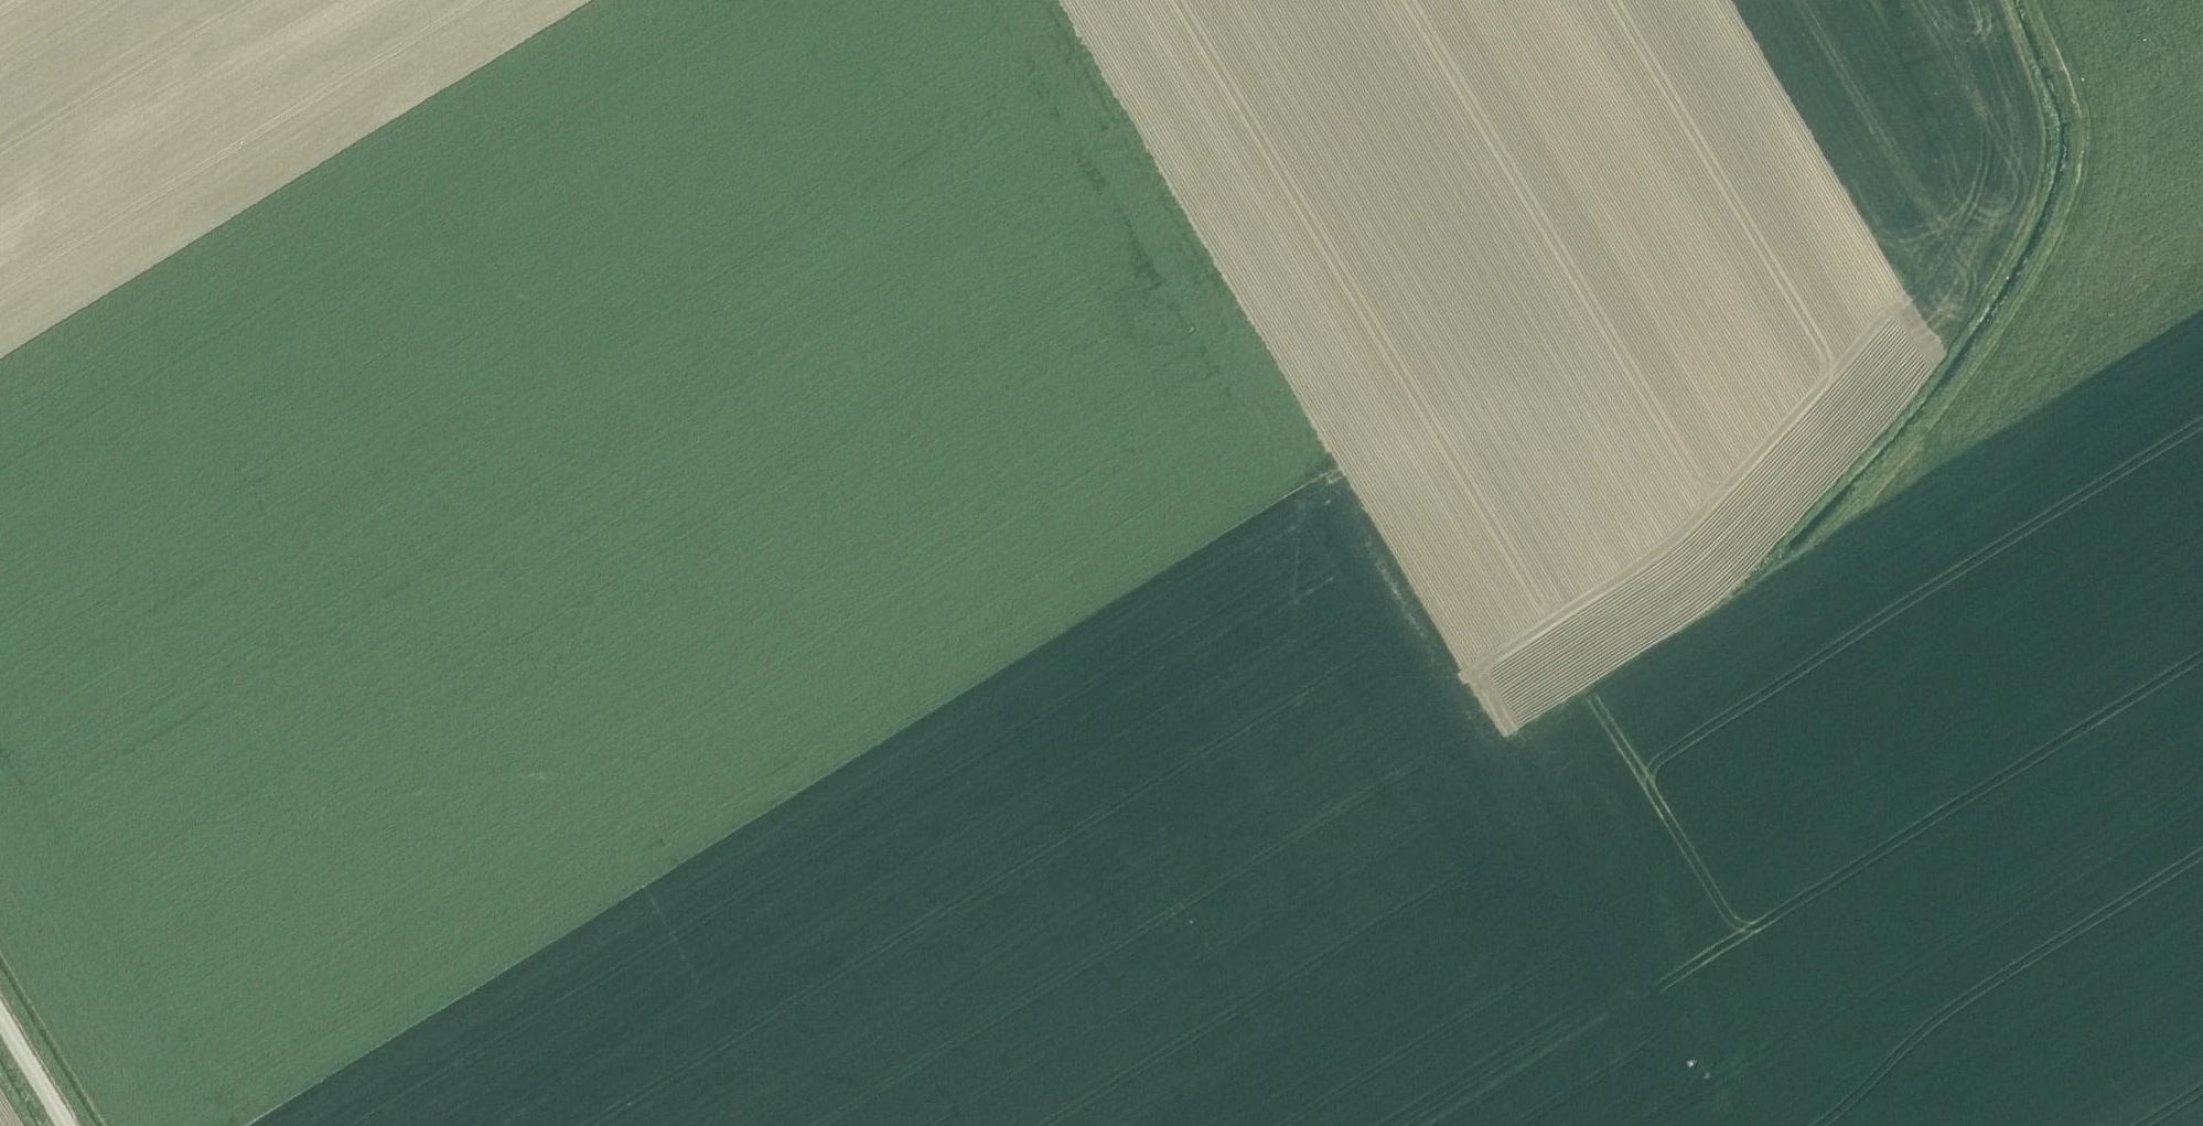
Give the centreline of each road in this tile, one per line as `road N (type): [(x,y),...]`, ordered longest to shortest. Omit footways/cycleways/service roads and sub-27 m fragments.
road 1 (unclassified): [(68,1125),(0,1013)]

